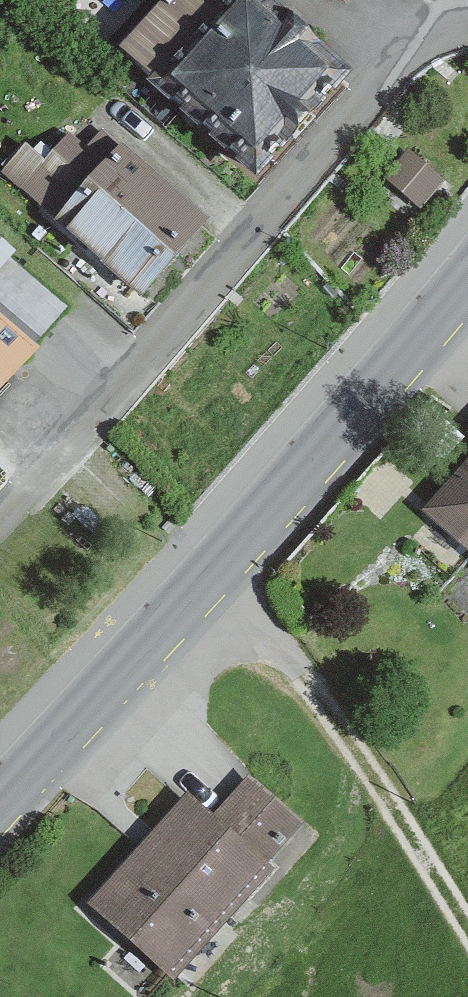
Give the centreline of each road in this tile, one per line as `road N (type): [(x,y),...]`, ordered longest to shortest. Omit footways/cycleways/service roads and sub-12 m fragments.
road 1 (secondary): [(0,794),(467,259)]
road 2 (residential): [(0,516),(453,20),(467,21)]
road 3 (track): [(202,564),(287,657),(467,926)]

